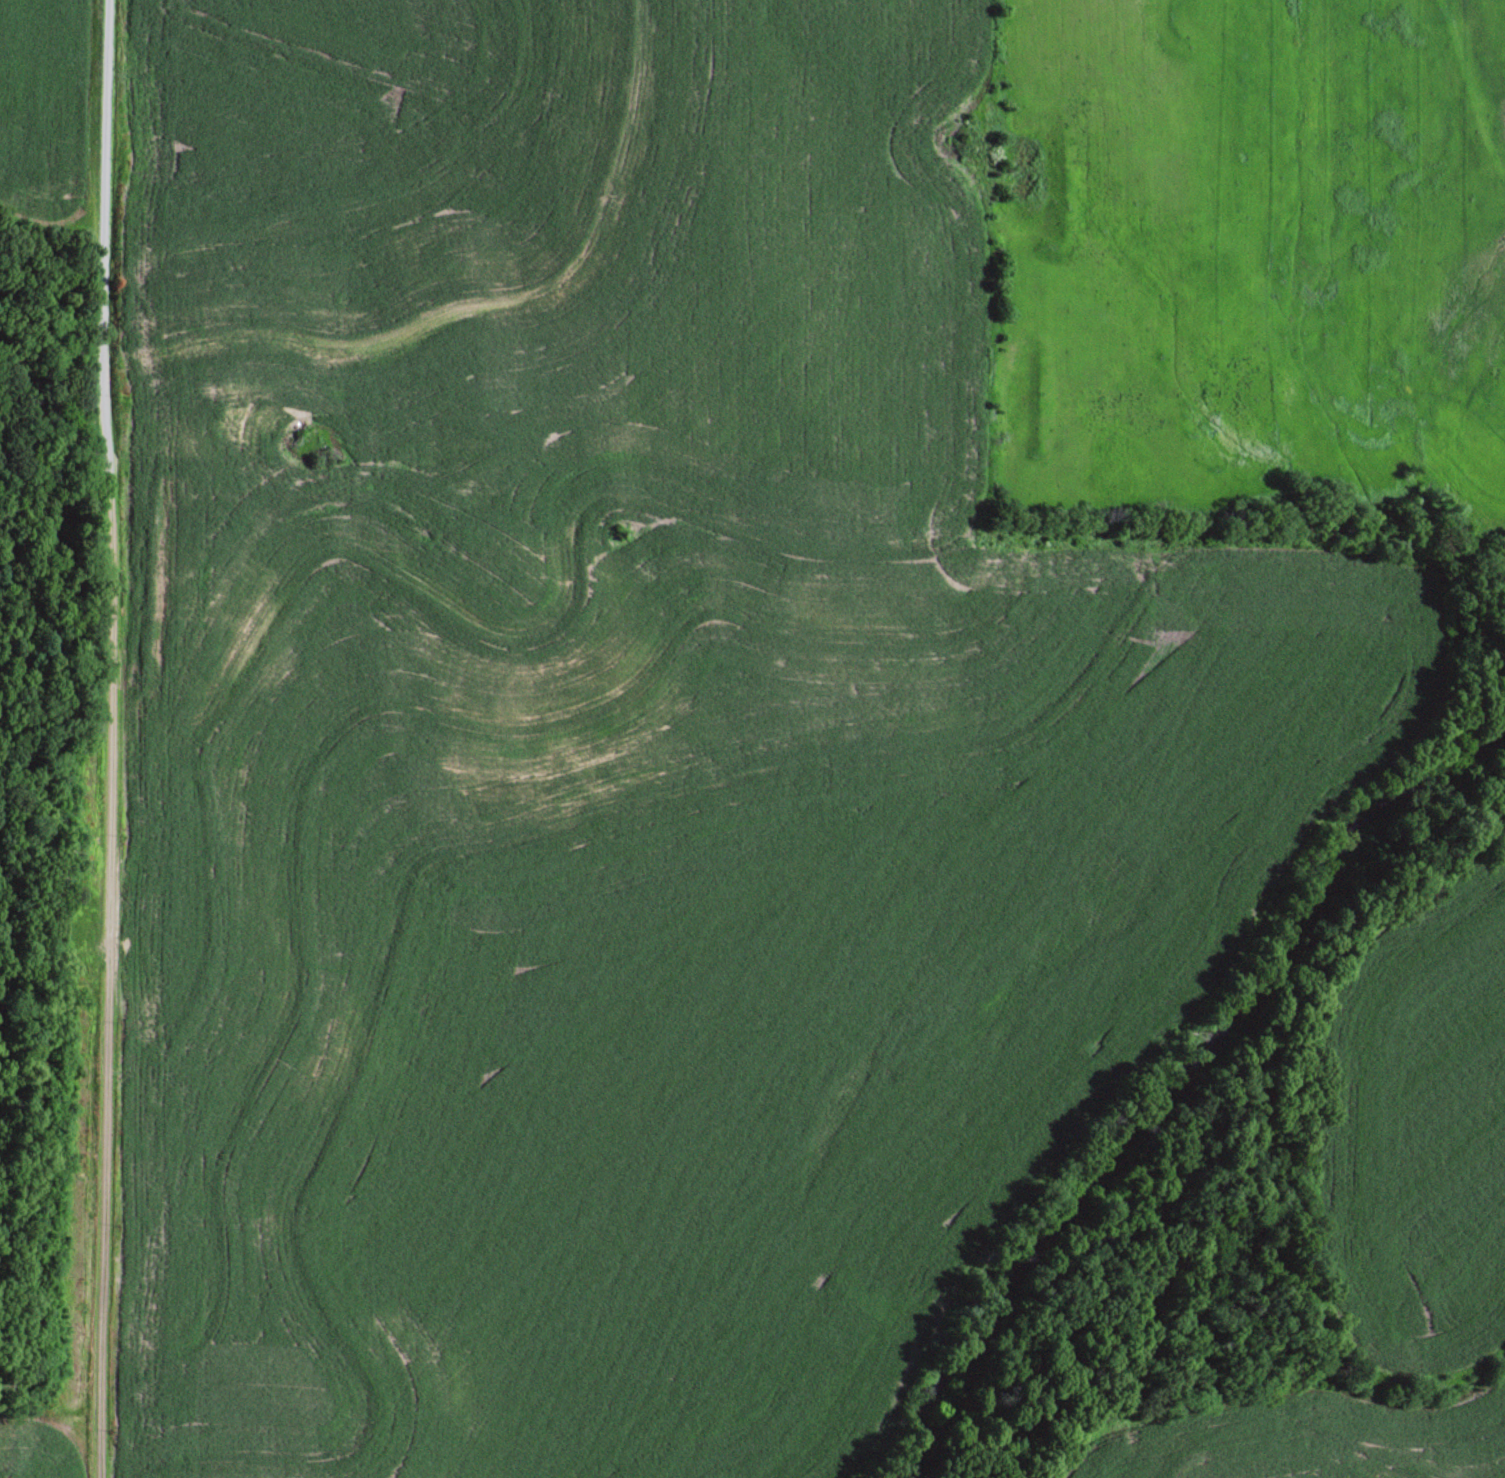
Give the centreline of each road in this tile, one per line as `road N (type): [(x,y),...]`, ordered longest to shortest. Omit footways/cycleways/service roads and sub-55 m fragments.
road 1 (residential): [(103,1477),(112,0)]

